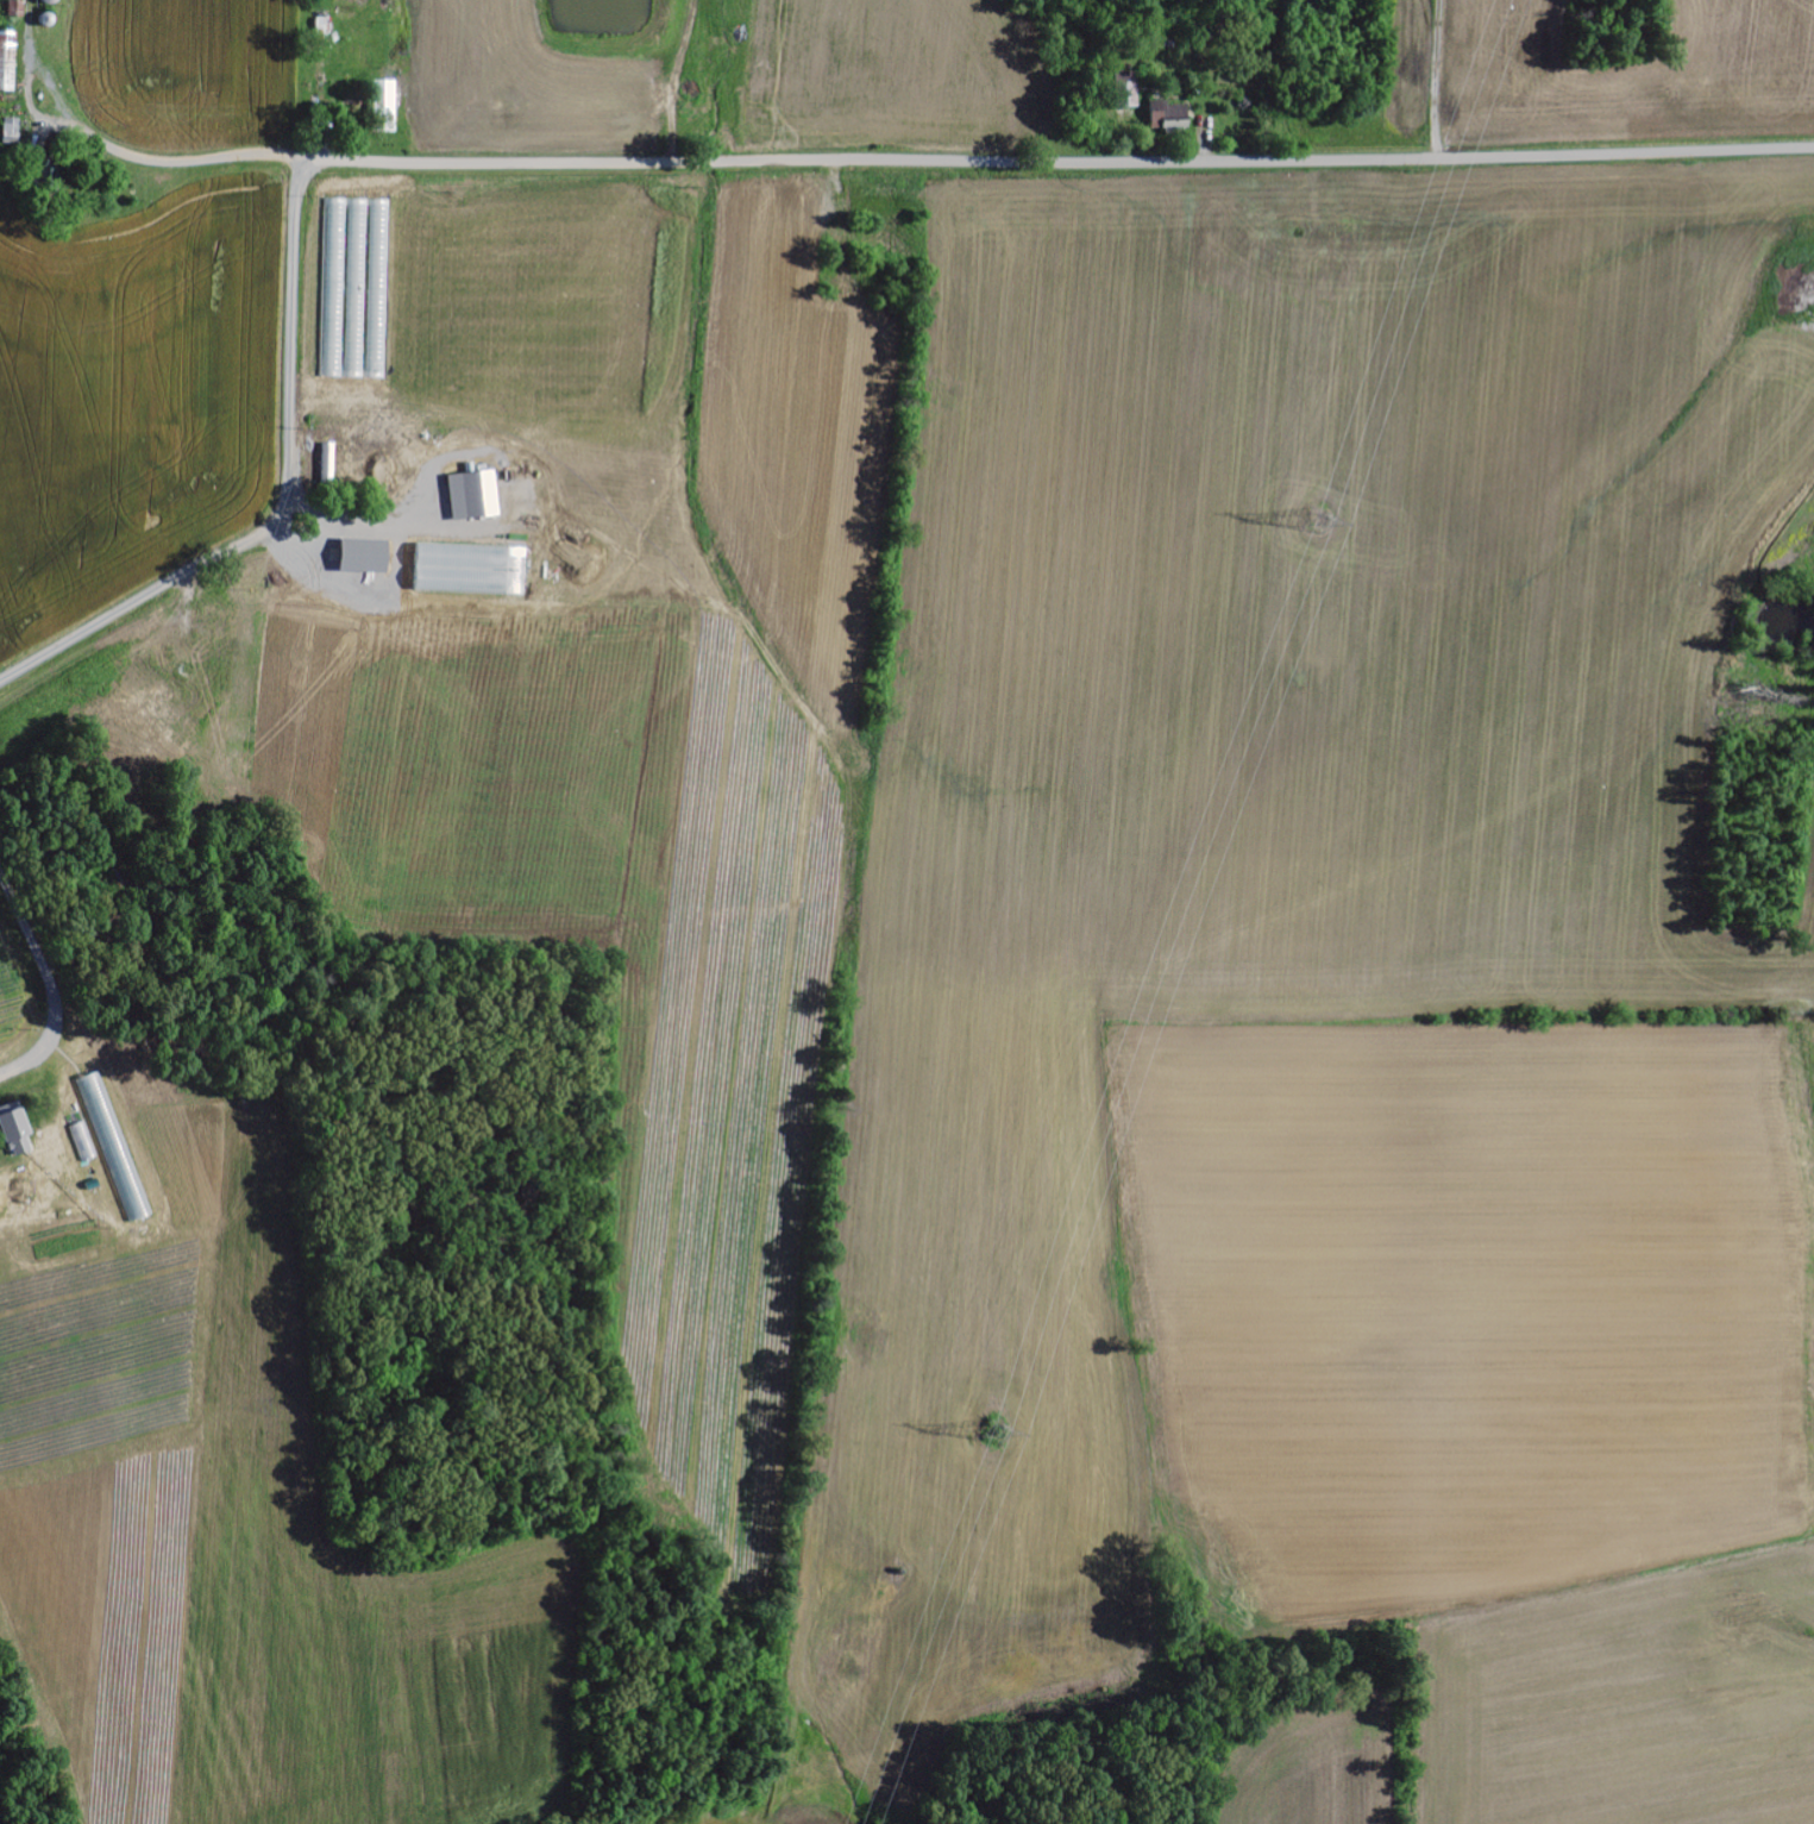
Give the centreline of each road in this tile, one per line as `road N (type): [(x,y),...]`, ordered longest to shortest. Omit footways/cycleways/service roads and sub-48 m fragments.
road 1 (residential): [(0,681),(251,540),(280,515),(288,478),(297,206),(302,174),(322,162),(1144,164),(1813,150)]

